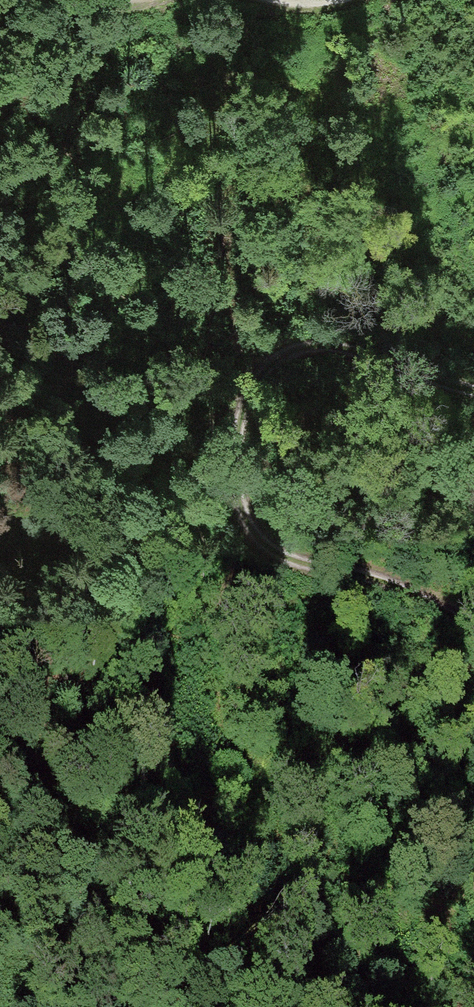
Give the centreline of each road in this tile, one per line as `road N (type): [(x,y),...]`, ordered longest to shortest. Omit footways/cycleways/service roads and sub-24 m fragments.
road 1 (track): [(473,390),(329,344),(286,357),(248,388),(238,438),(241,490),(260,537),(292,564),(338,568),(473,624)]
road 2 (track): [(62,0),(90,93),(134,123),(206,121),(234,91),(241,0)]
road 3 (track): [(63,1006),(179,879)]

